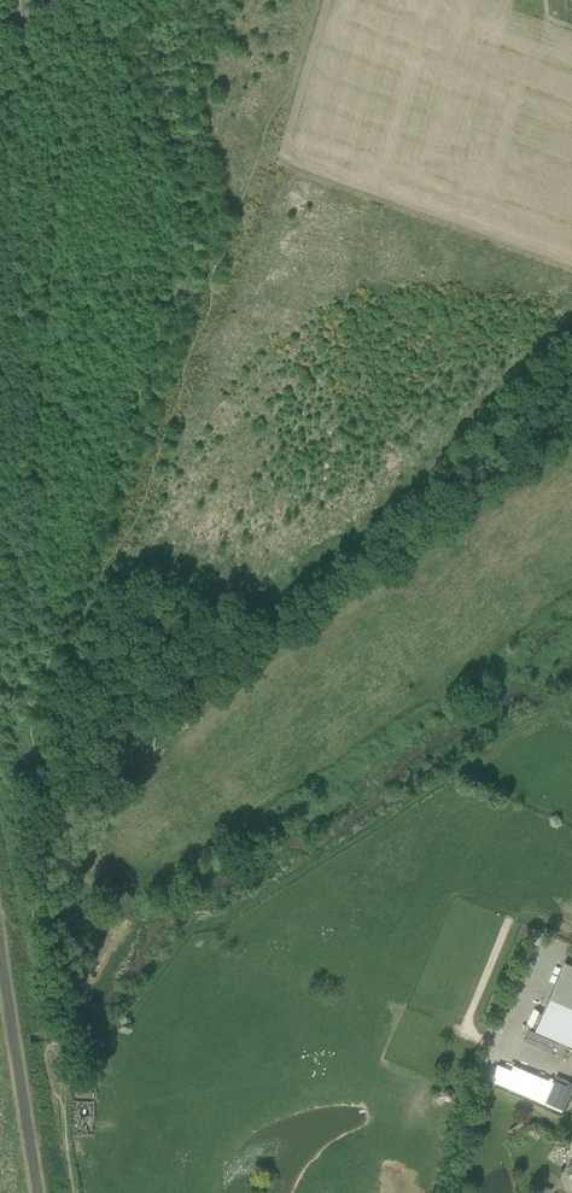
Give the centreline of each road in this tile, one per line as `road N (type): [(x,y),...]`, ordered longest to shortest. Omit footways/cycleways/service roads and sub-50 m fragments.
road 1 (track): [(571,693),(228,918),(193,930),(116,1026)]
road 2 (track): [(571,266),(259,153)]

